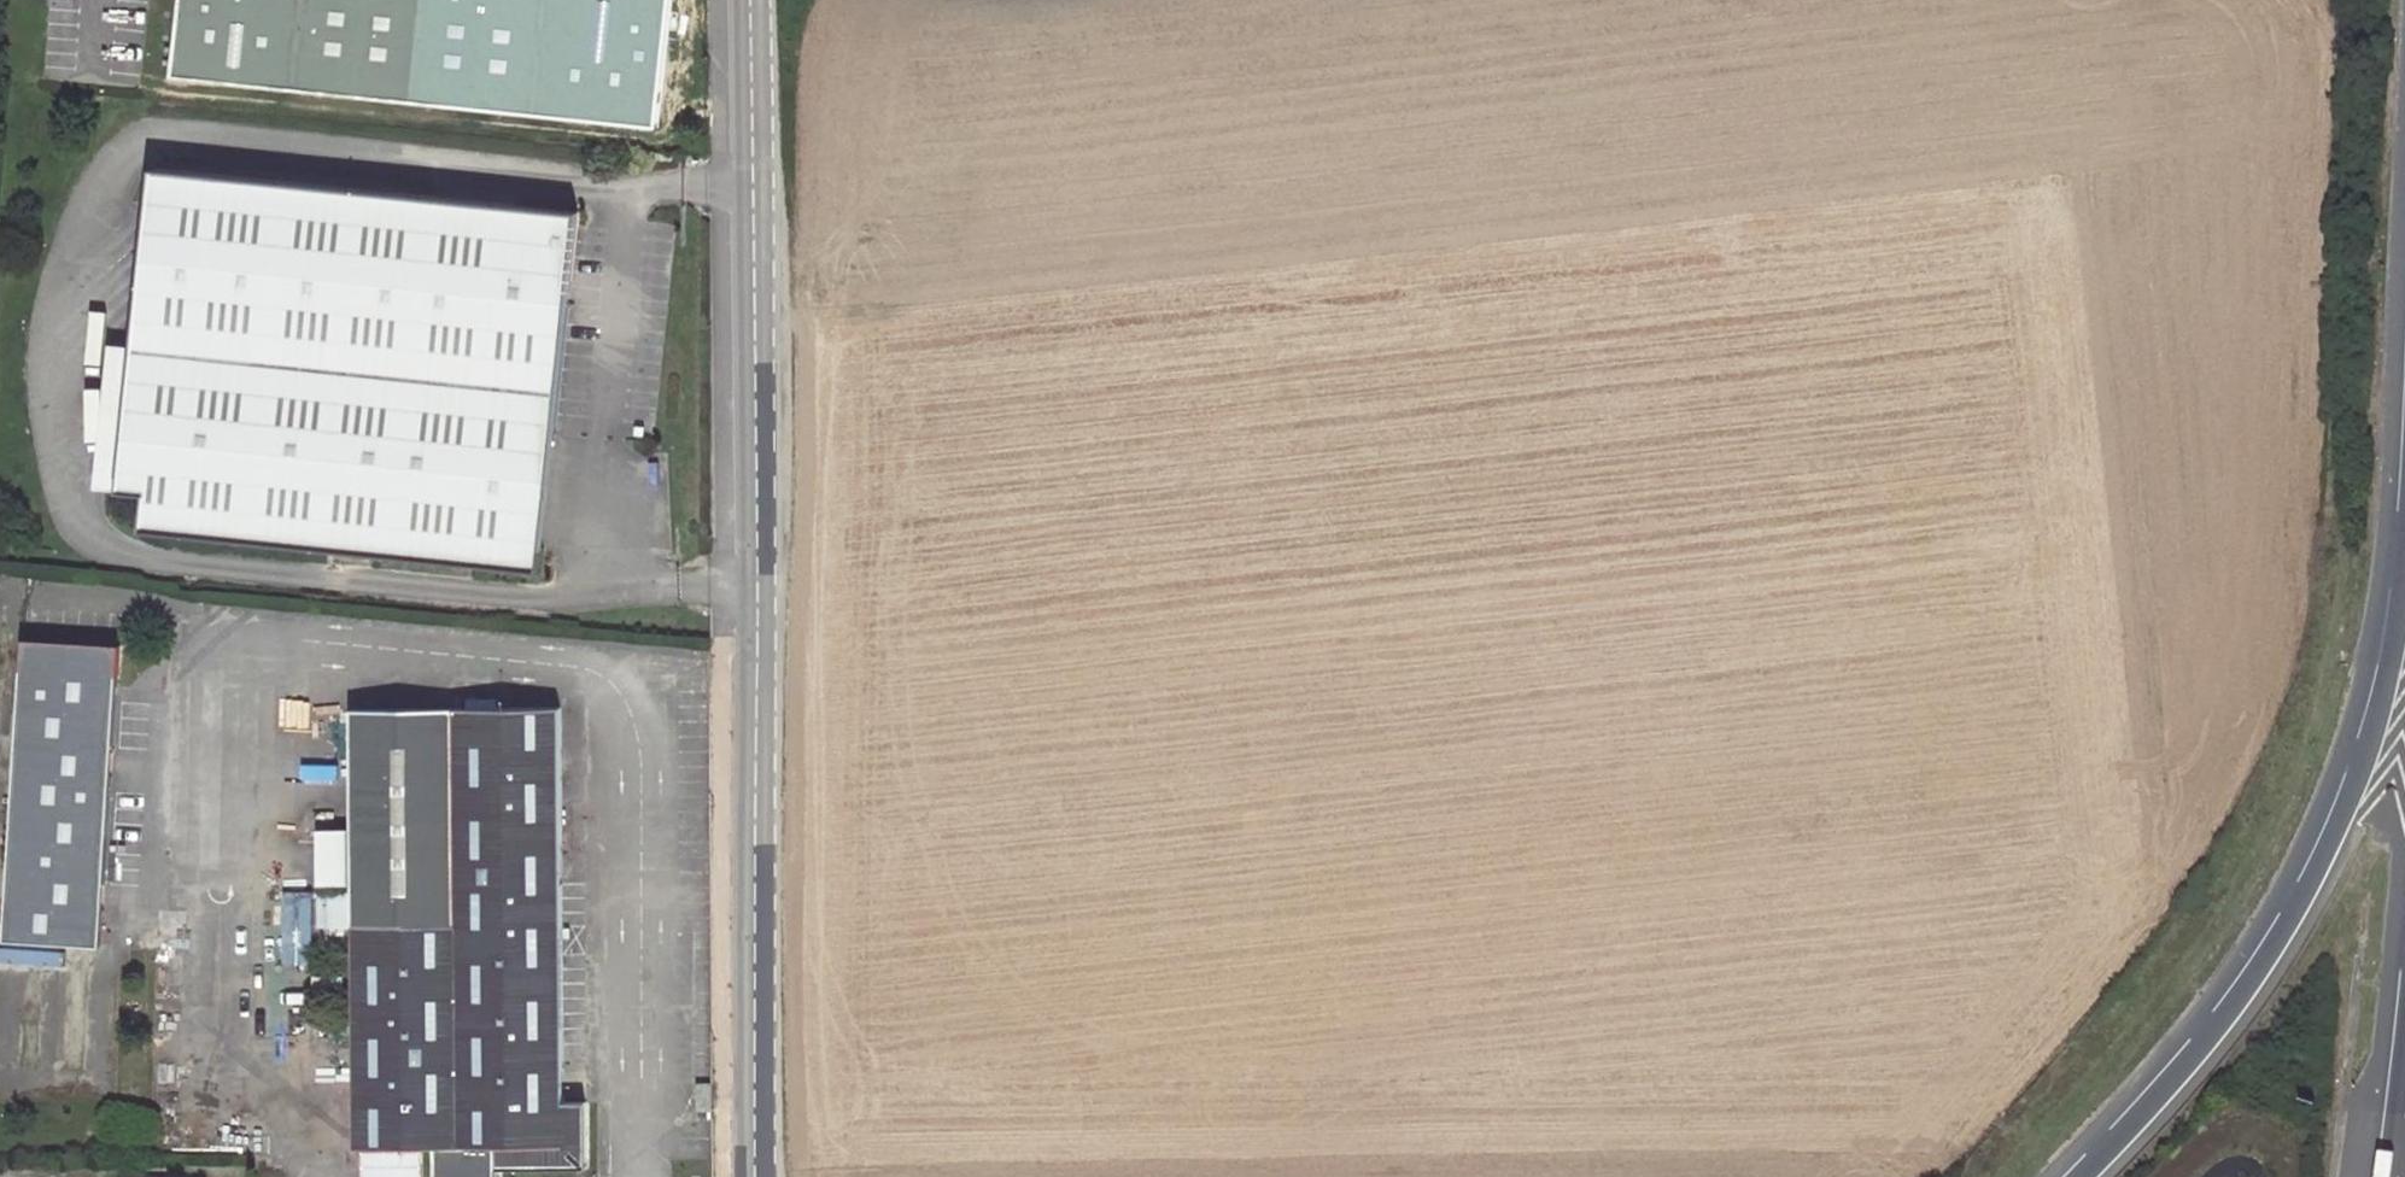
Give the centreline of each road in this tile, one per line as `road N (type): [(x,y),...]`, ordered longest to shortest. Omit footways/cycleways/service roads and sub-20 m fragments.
road 1 (unclassified): [(750,0),(759,572),(754,1176)]
road 2 (motorway): [(2404,557),(2375,713),(2331,836),(2230,1005),(2076,1176)]

